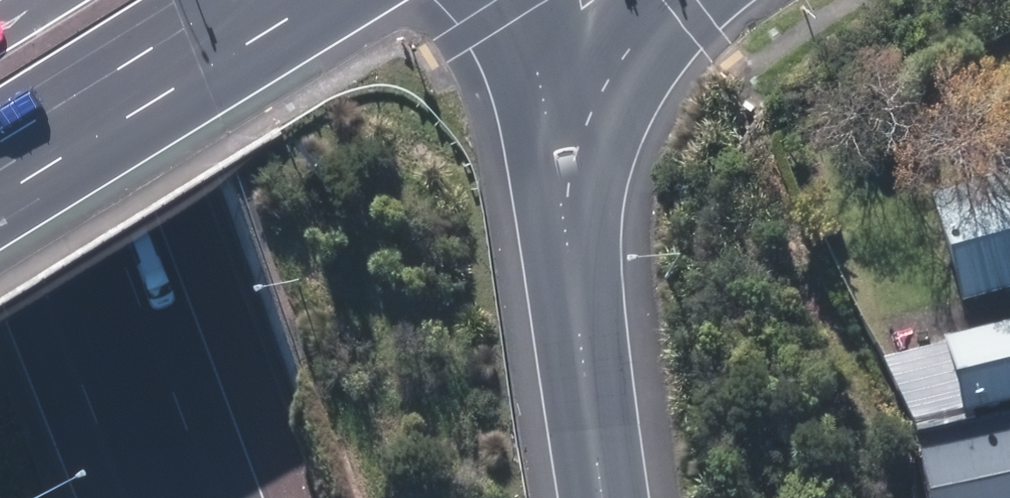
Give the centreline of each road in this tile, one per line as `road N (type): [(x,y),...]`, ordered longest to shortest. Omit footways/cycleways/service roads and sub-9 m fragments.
road 1 (motorway): [(4,0),(144,497)]
road 2 (secondary): [(300,0),(0,180)]
road 3 (motorway): [(0,180),(128,497)]
road 4 (motorway): [(563,167),(610,497)]
road 5 (motorway): [(685,0),(623,58),(563,167)]
road 6 (motorway): [(528,0),(563,167)]

